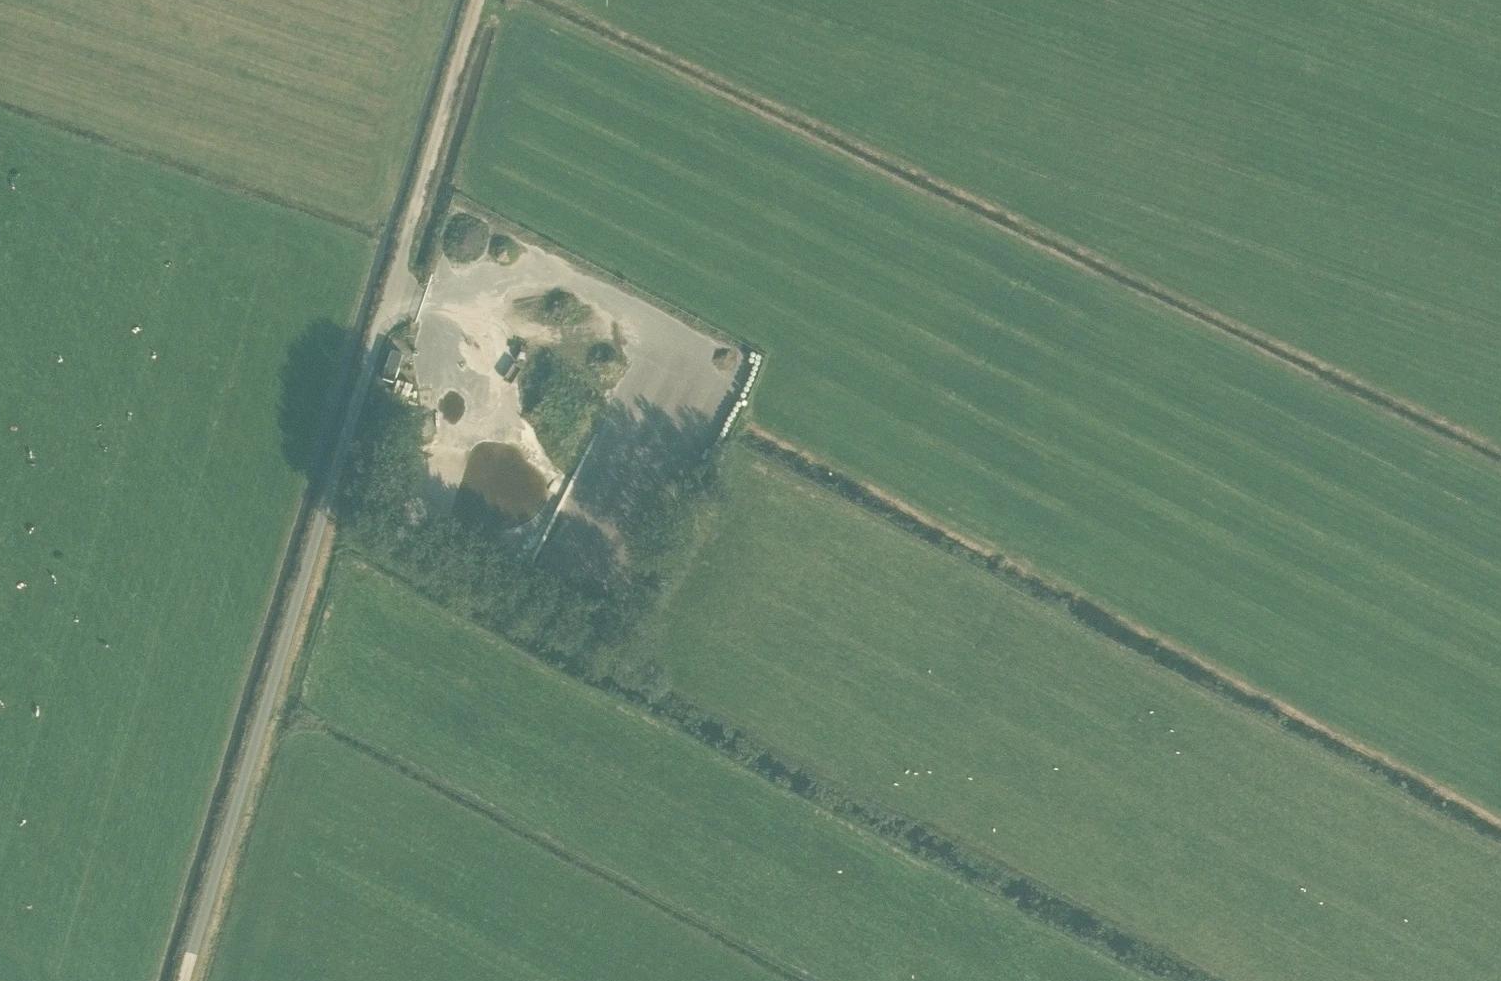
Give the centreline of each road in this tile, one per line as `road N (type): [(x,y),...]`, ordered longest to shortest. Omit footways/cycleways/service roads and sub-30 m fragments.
road 1 (unclassified): [(478,0),(184,980)]

